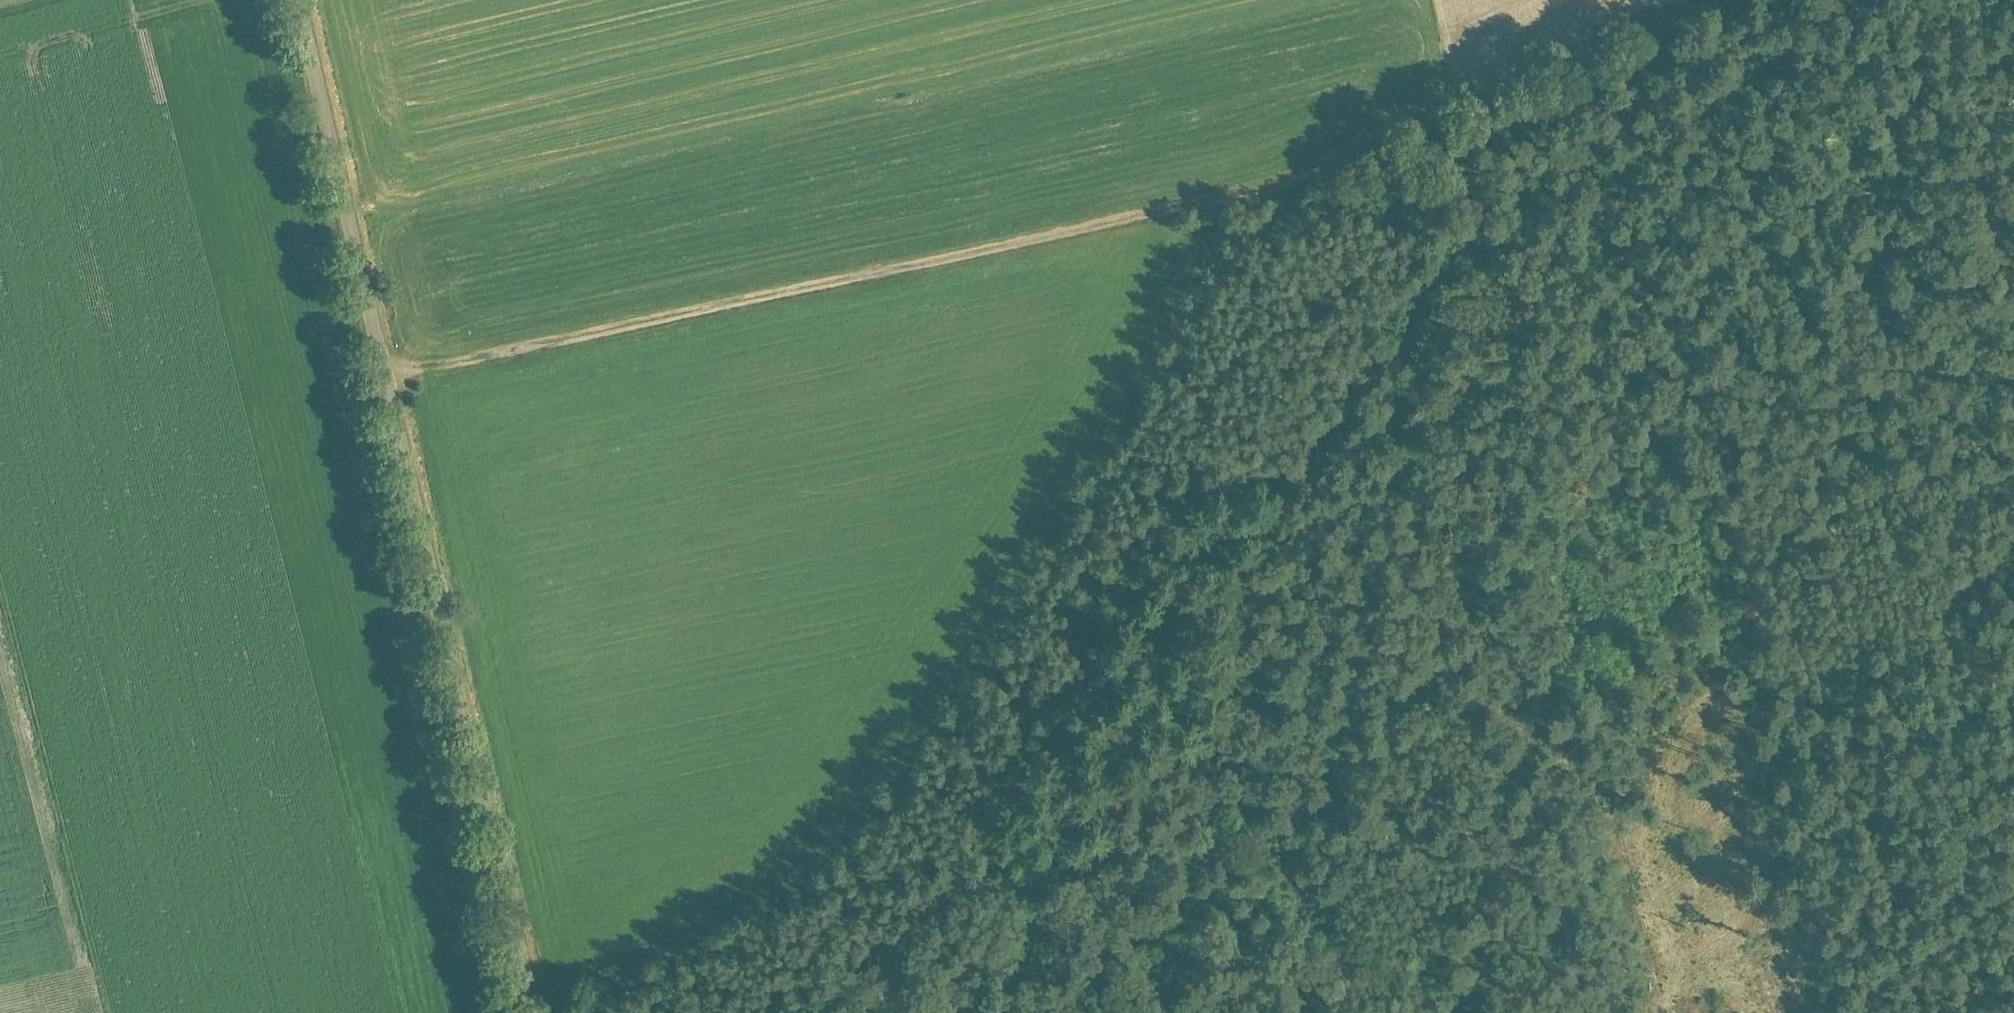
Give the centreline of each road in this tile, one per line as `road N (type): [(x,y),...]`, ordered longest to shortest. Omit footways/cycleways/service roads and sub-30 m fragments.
road 1 (track): [(1704,0),(1274,189),(1093,237),(383,382)]
road 2 (unclassified): [(543,1012),(288,0)]

